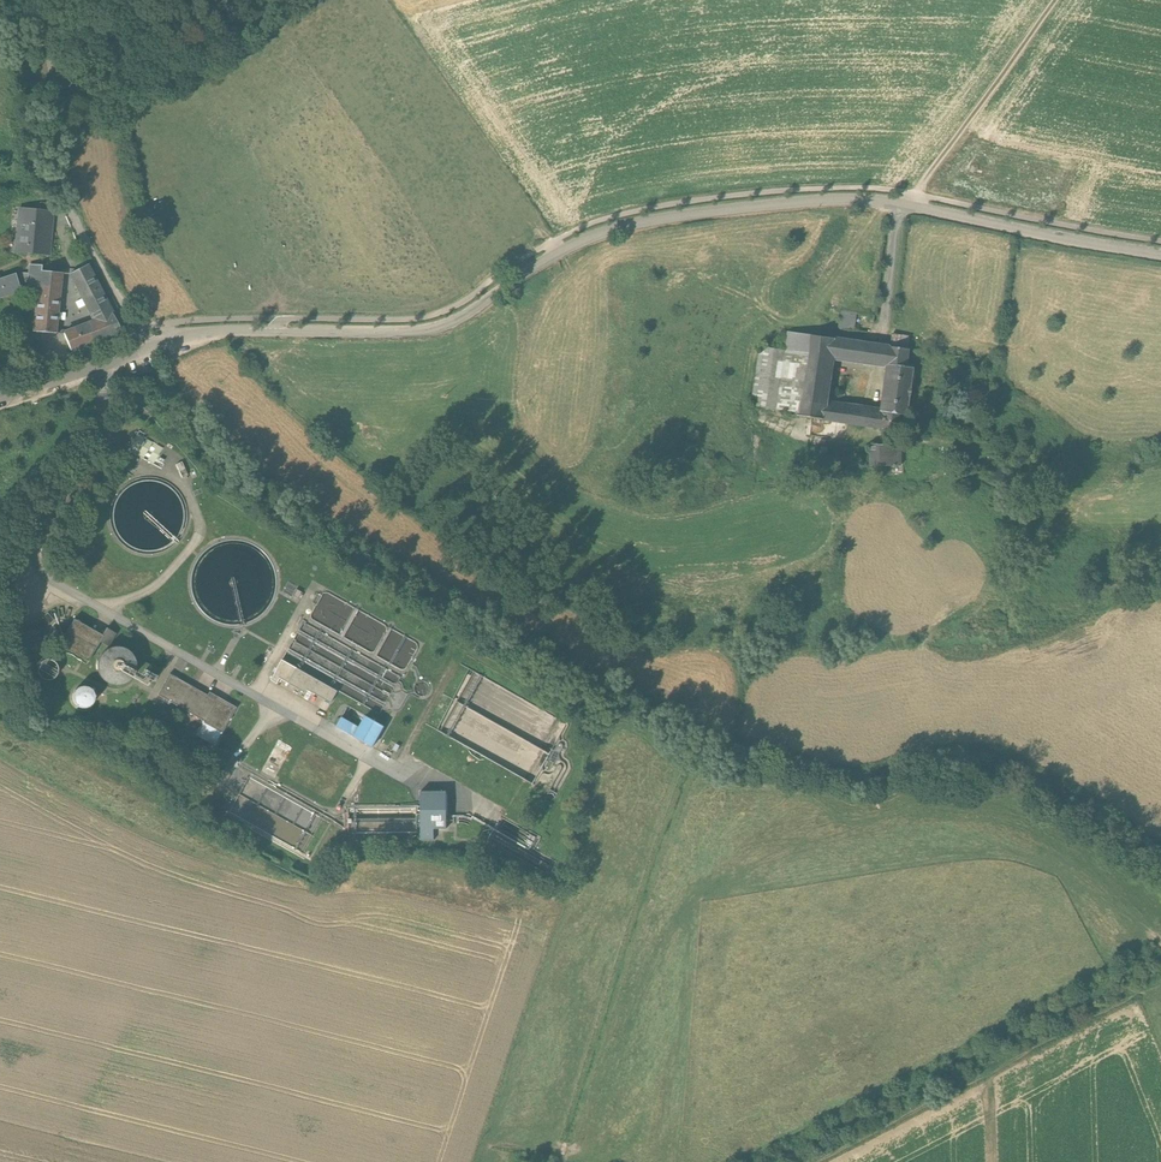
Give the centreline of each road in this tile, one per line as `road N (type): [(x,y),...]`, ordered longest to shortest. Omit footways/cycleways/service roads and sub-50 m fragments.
road 1 (tertiary): [(1160,253),(900,203),(774,205),(596,235),(425,331),(197,333),(148,348)]
road 2 (unclassified): [(38,0),(71,210),(148,348)]
road 3 (tertiary): [(148,348),(0,397)]

